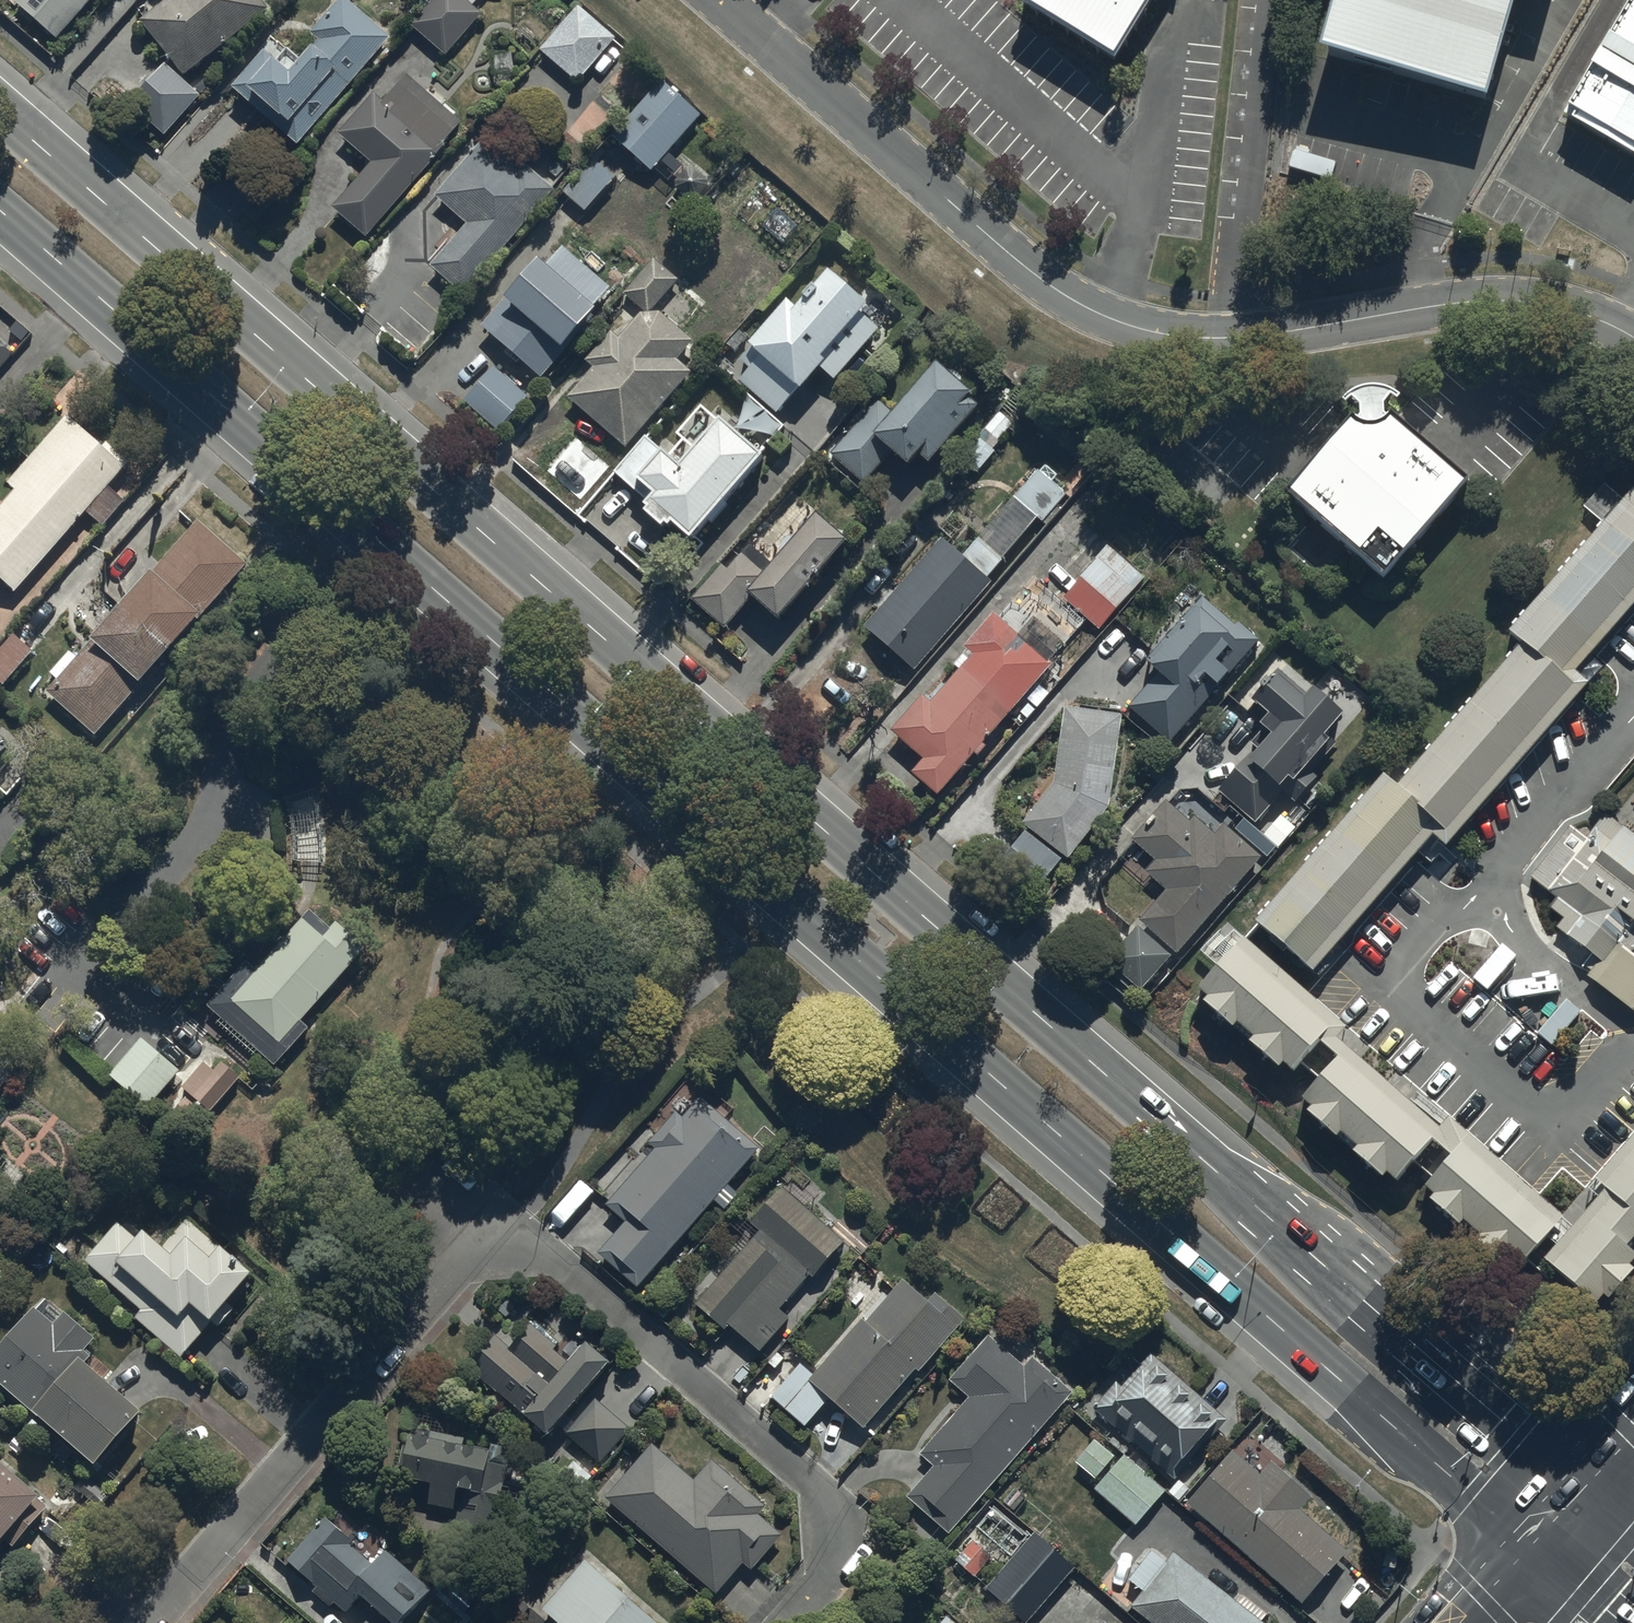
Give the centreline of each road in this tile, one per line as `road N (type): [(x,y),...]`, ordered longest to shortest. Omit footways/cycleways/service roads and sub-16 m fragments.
road 1 (primary): [(0,113),(1582,1492)]
road 2 (primary): [(1532,1547),(0,210)]
road 3 (residential): [(148,1622),(505,1224),(832,1501),(842,1550),(793,1622)]
road 4 (unclassified): [(1633,339),(1592,317),(1491,302),(1255,336),(1189,338),(1127,326),(1065,297),(1011,256),(715,0)]

